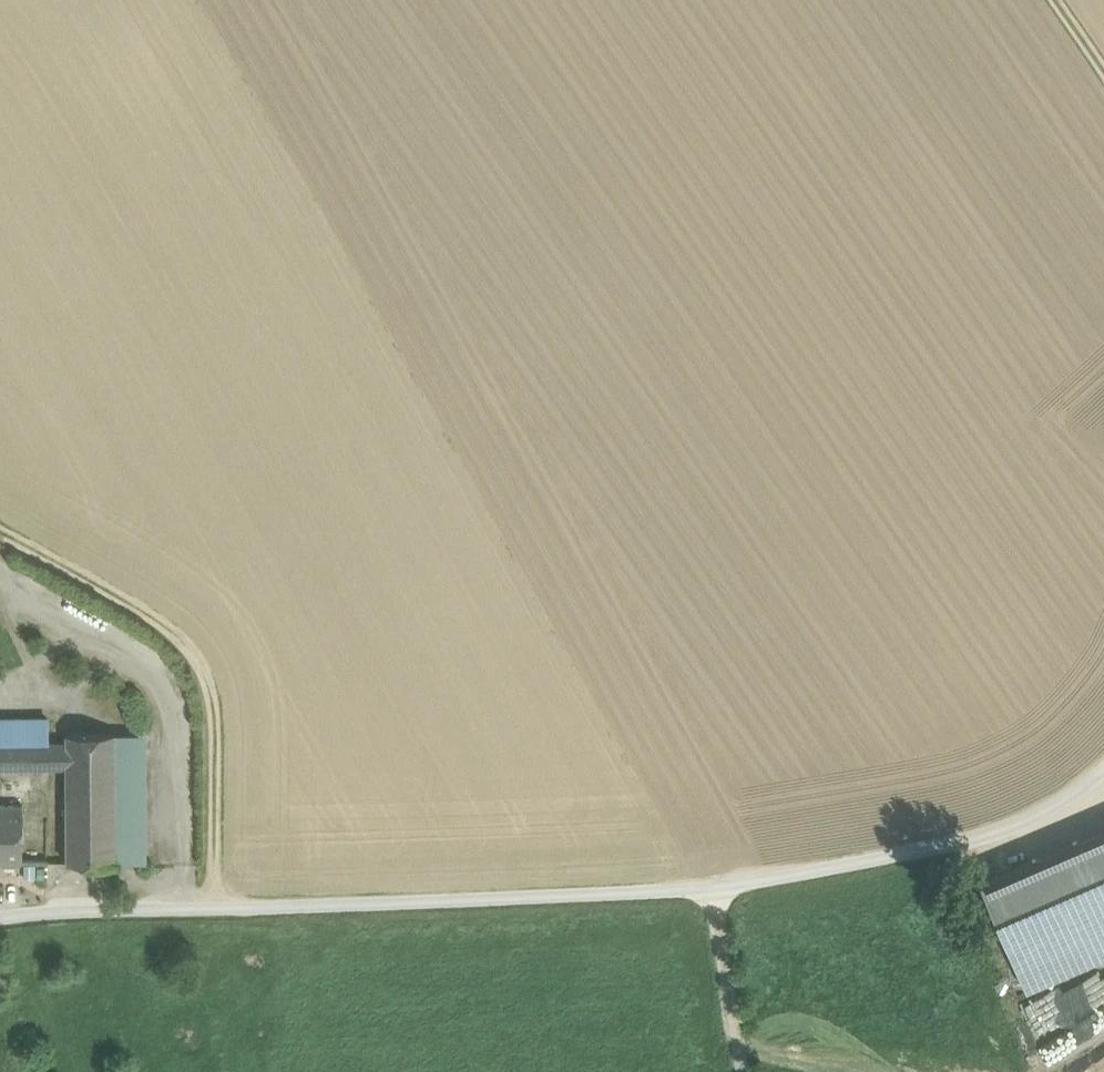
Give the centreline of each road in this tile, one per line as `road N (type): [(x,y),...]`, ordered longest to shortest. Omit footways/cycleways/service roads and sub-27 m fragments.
road 1 (unclassified): [(1103,779),(1021,830),(708,894),(181,909),(0,926)]
road 2 (track): [(216,908),(214,707),(202,668),(188,644),(128,602),(0,532)]

